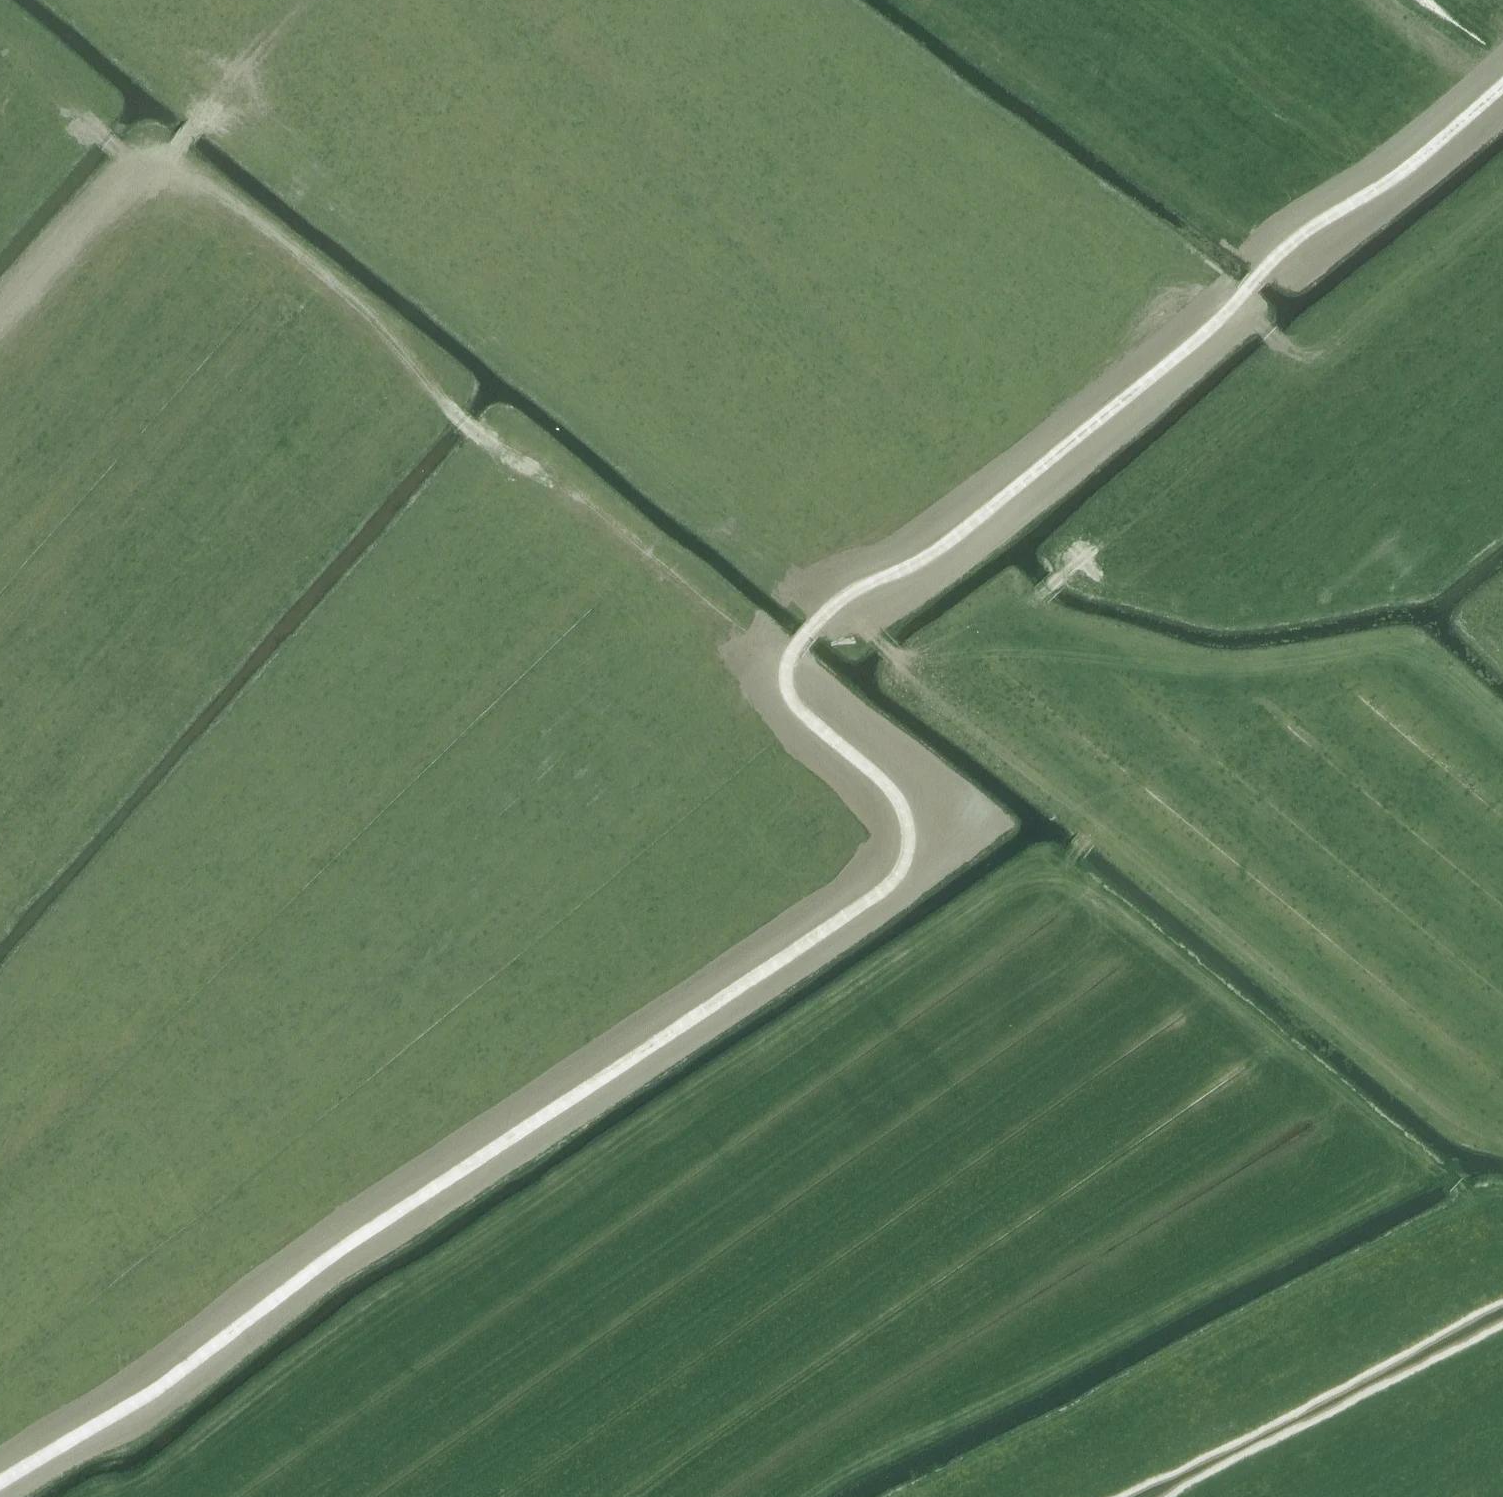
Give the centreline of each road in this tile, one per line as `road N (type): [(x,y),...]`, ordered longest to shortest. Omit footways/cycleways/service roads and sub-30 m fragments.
road 1 (track): [(0,298),(98,186),(136,163),(165,161),(215,184),(398,335),(487,440),(571,489),(755,639),(796,647),(826,623),(924,590),(1186,377),(1272,268),(1347,224),(1502,104)]

